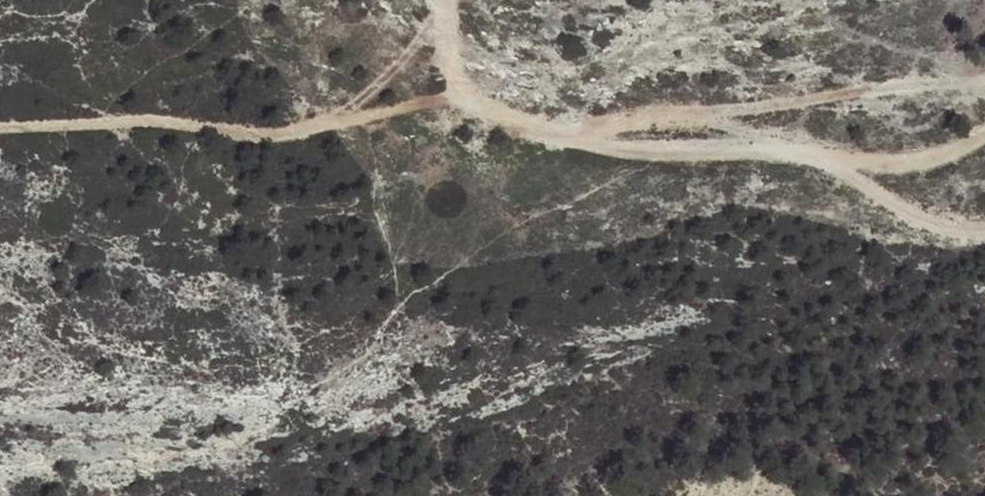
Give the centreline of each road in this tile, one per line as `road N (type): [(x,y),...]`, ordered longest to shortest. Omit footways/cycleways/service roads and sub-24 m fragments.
road 1 (track): [(984,230),(944,235),(850,175),(816,164),(520,127),(470,100),(439,61),(444,0)]
road 2 (track): [(470,100),(218,128),(167,119),(0,129)]
road 3 (track): [(556,134),(984,77)]
road 4 (track): [(816,164),(932,162),(984,130)]

